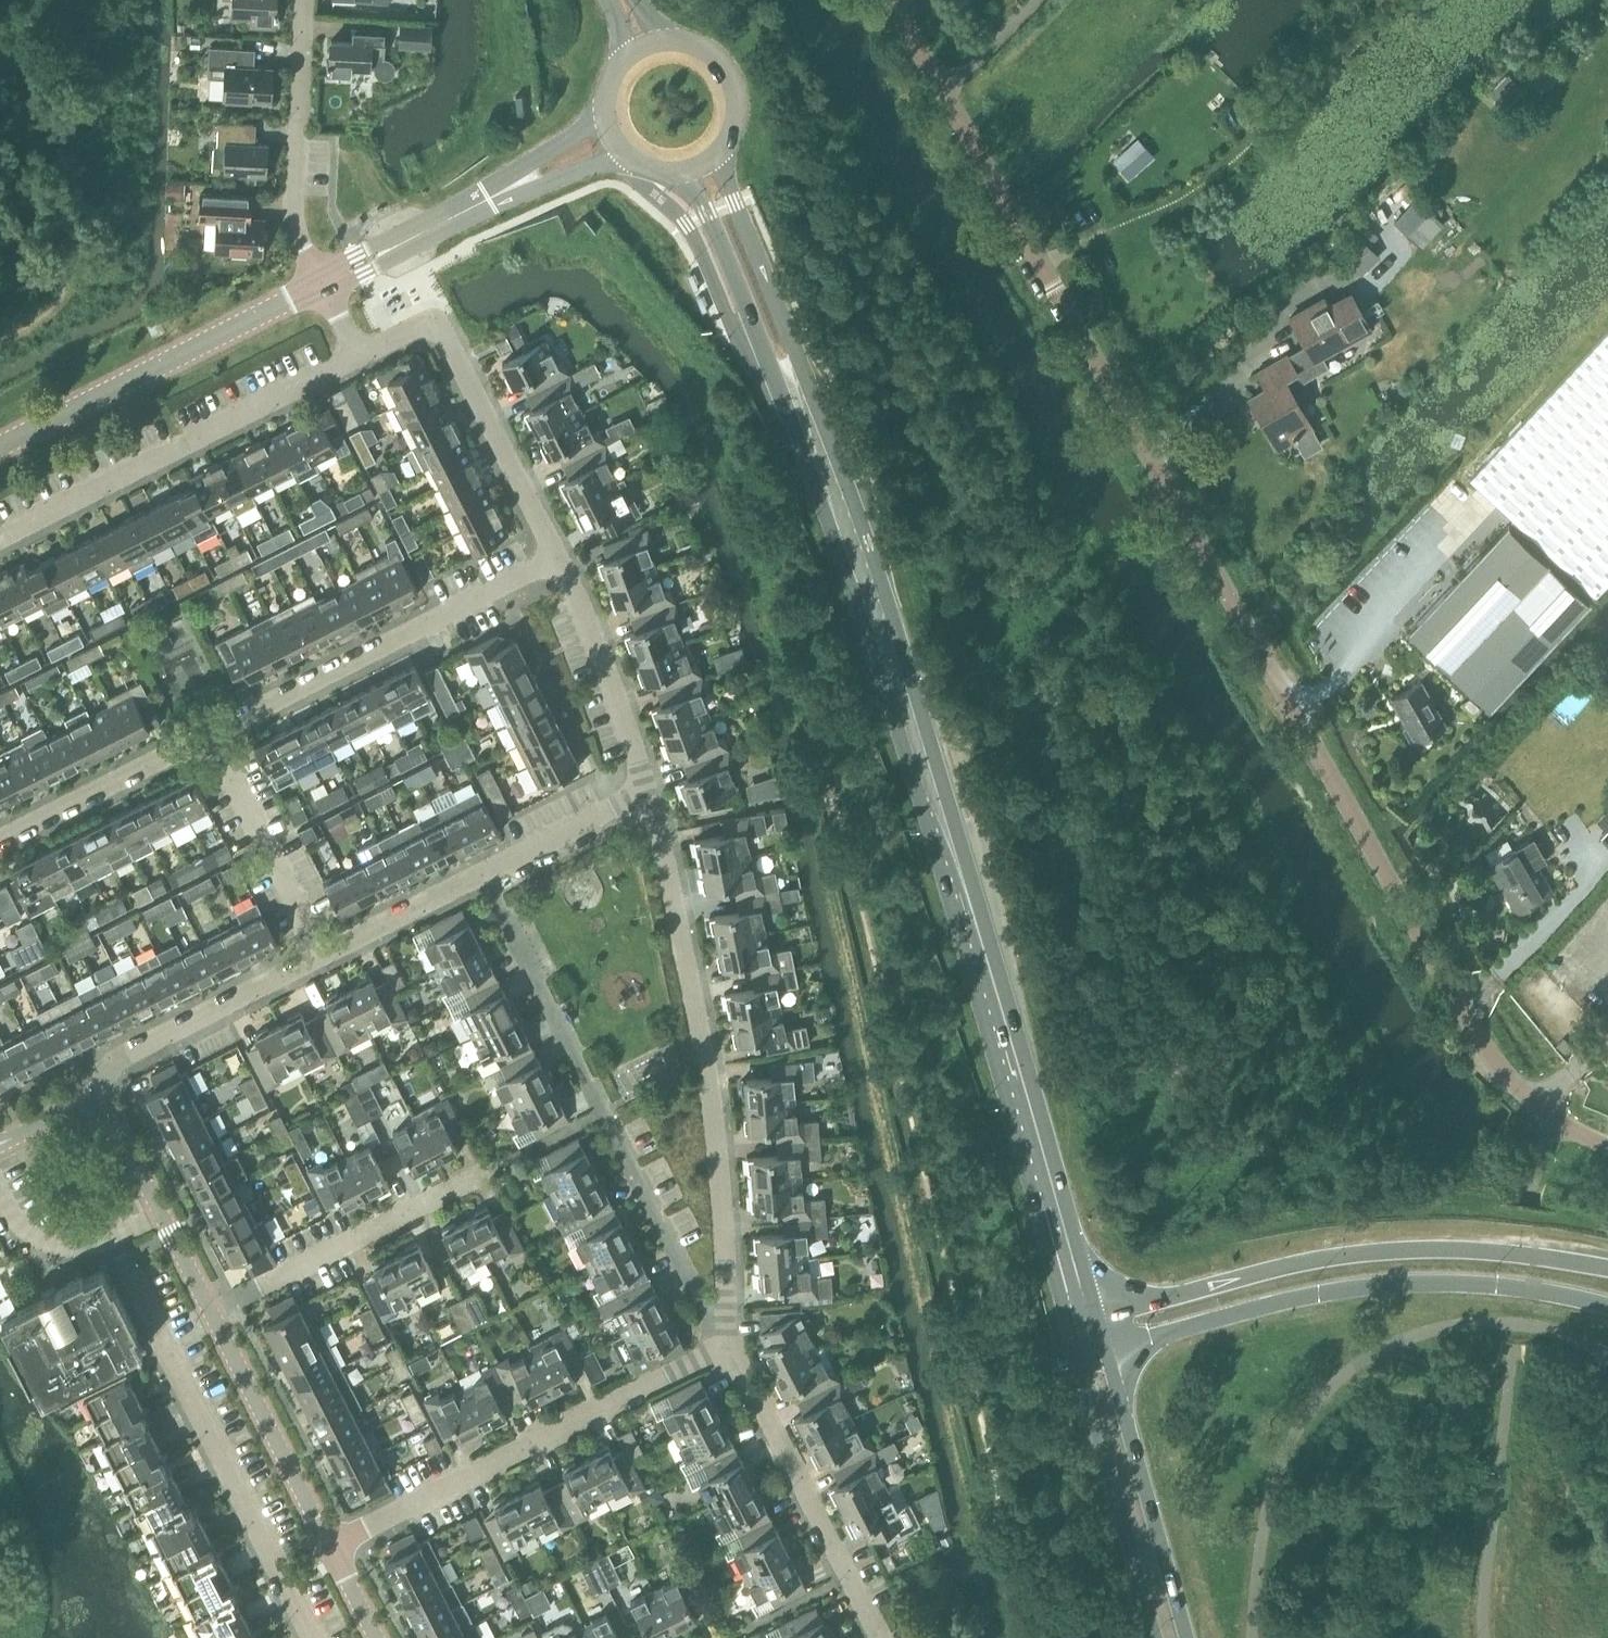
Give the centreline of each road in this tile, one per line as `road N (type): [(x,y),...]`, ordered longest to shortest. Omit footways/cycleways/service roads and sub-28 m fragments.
road 1 (unclassified): [(1607,1143),(1558,1122),(1499,1065),(898,0)]
road 2 (tertiary): [(1090,1316),(946,820),(789,372)]
road 3 (residential): [(650,796),(706,1032),(724,1201),(719,1334)]
road 4 (primary): [(1607,1270),(1490,1255),(1309,1262),(1090,1316)]
road 5 (primary): [(1098,1353),(1259,1308),(1372,1288),(1448,1283),(1607,1312)]
road 6 (residential): [(719,1334),(490,873)]
road 7 (residential): [(326,1545),(725,1349)]
road 8 (residential): [(0,539),(359,357)]
road 9 (residential): [(216,742),(559,568)]
road 10 (unclassified): [(0,452),(320,284)]
road 11 (residential): [(359,357),(417,328),(447,338),(559,568)]
road 12 (residential): [(725,1349),(875,1637)]
road 13 (residential): [(212,1316),(468,1181)]
road 14 (residential): [(320,284),(296,221),(301,0)]
road 15 (secondary): [(1192,1637),(1103,1369)]
road 16 (secondary): [(1103,1369),(1102,1425),(1159,1637)]
road 17 (residential): [(103,1104),(120,1067),(319,960)]
road 18 (residential): [(326,1545),(212,1316)]
road 19 (residential): [(559,568),(650,796)]
road 20 (residential): [(319,960),(216,742)]
road 21 (residential): [(0,848),(216,742)]
road 22 (residential): [(212,1316),(103,1104)]
road 23 (tertiary): [(789,372),(792,336),(722,152)]
road 24 (tertiary): [(679,172),(708,212),(758,337),(789,372)]
road 25 (unclassified): [(320,284),(518,184)]
road 26 (residential): [(319,960),(490,873)]
road 27 (residential): [(490,873),(650,796)]
road 28 (tertiary): [(722,152),(743,114),(736,70),(706,39),(663,32)]

